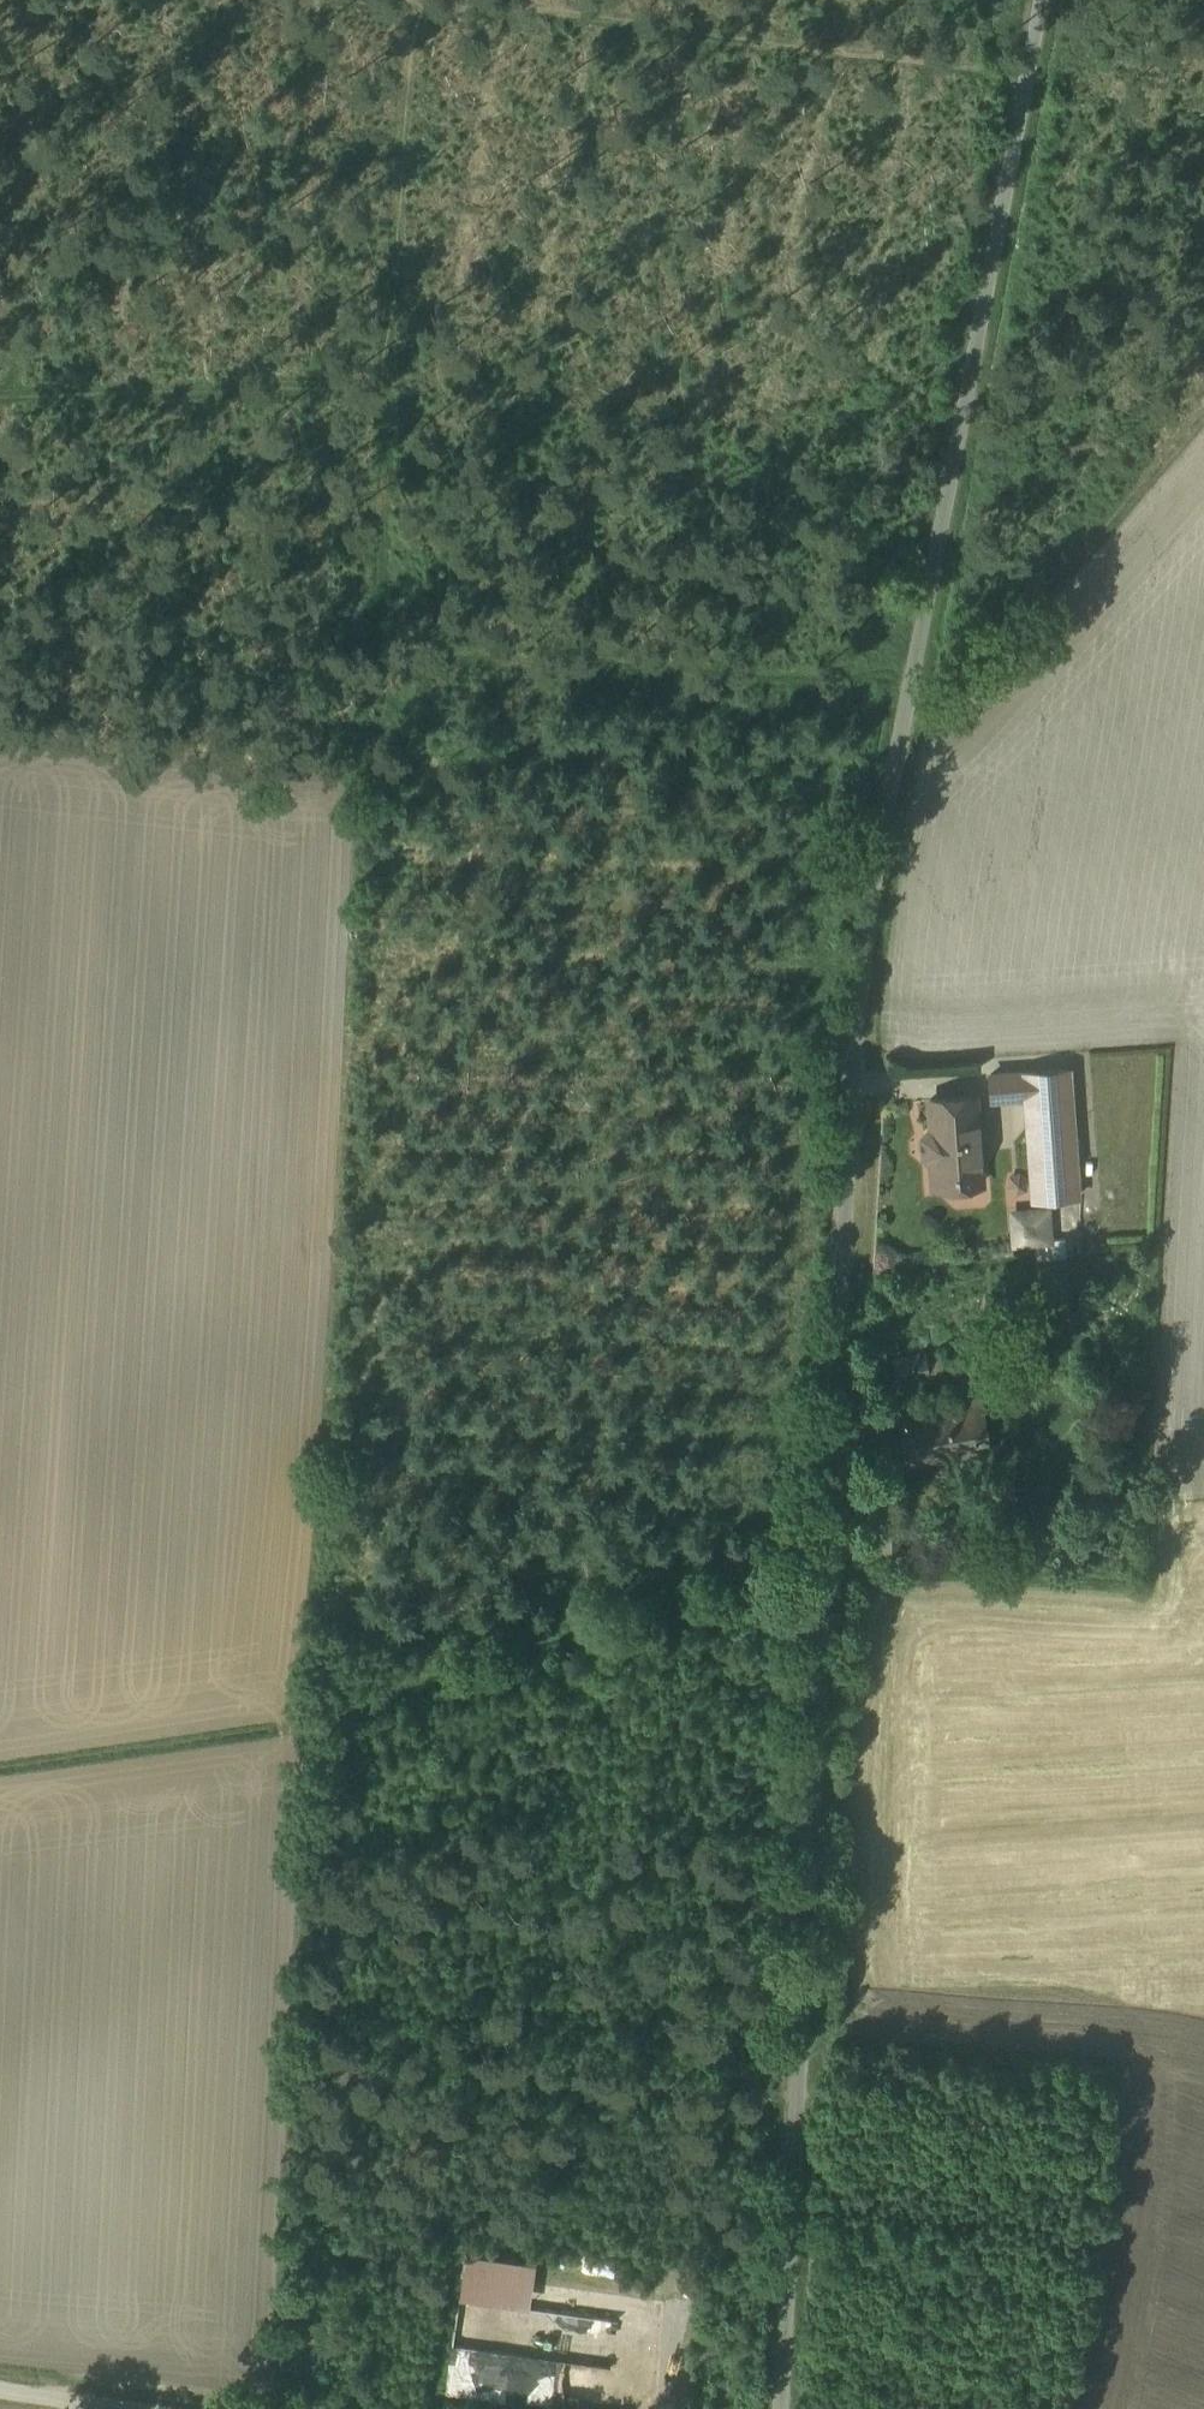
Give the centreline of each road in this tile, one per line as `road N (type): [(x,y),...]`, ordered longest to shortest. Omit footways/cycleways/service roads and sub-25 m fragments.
road 1 (track): [(837,1387),(880,876),(1040,0)]
road 2 (unclassified): [(787,2408),(837,1387)]
road 3 (track): [(0,2378),(191,2408)]

